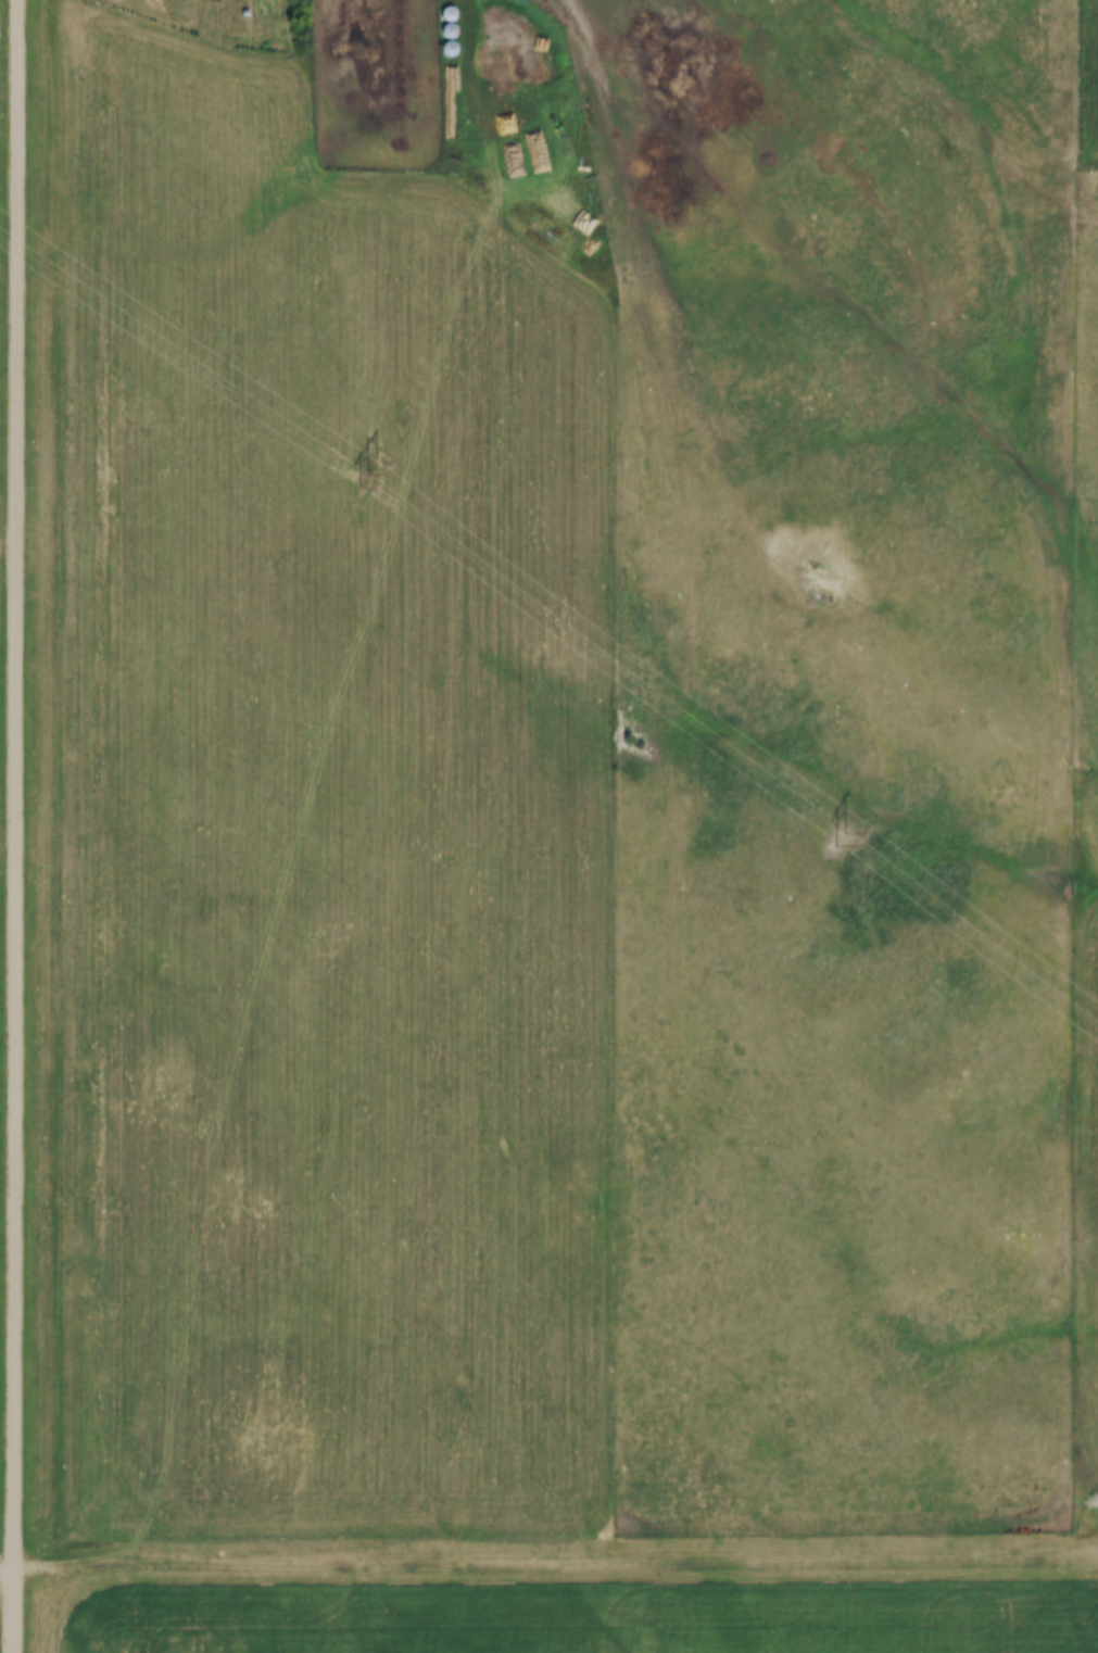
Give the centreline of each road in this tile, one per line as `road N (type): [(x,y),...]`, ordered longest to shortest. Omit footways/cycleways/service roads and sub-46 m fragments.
road 1 (residential): [(15,1652),(20,0)]
road 2 (track): [(1097,1563),(0,1571)]

